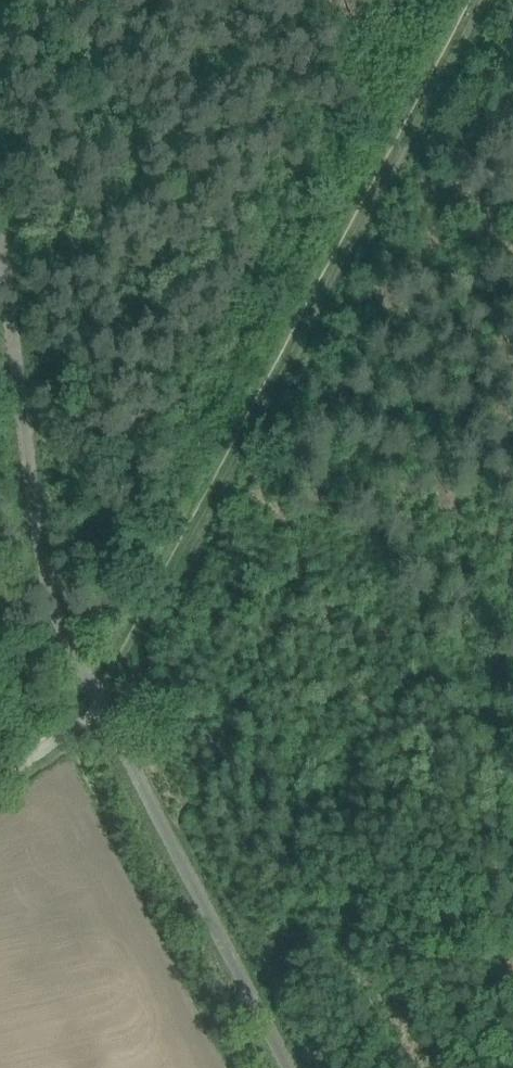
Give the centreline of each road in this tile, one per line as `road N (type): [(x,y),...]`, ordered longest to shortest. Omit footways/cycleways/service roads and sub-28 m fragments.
road 1 (track): [(457,0),(221,450),(110,720)]
road 2 (unclassified): [(103,708),(44,566),(0,228)]
road 3 (unclassified): [(290,1067),(103,708)]
road 4 (unclassified): [(0,782),(103,708)]

